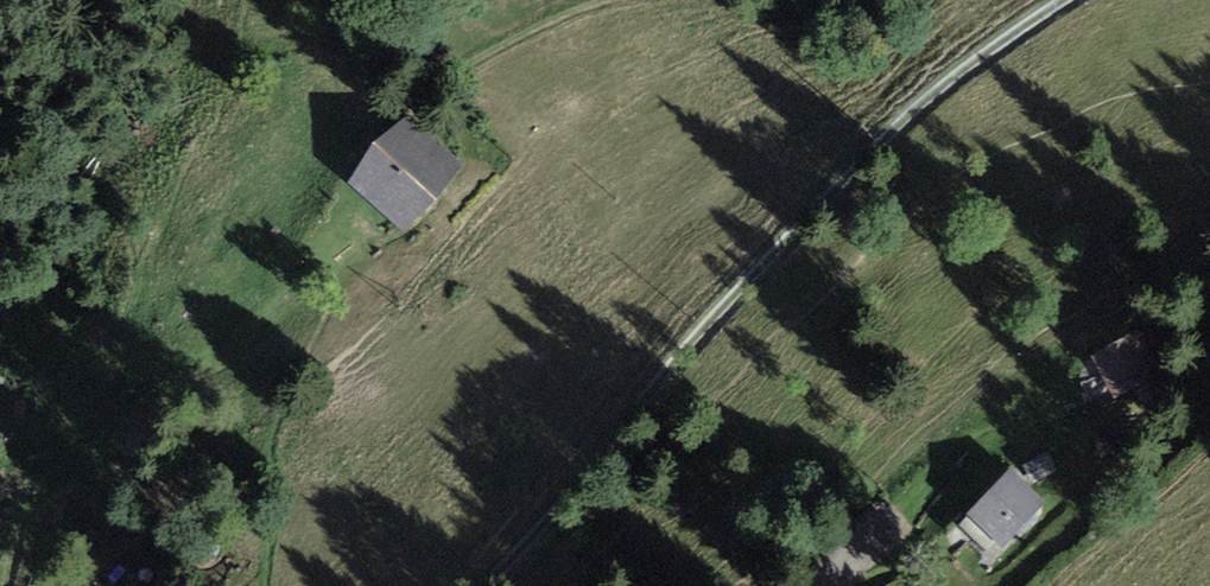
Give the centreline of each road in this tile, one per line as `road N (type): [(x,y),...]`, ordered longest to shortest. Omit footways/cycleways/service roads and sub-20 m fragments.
road 1 (unclassified): [(489,585),(725,306),(914,111),(1066,0)]
road 2 (track): [(460,66),(536,26),(611,0)]

